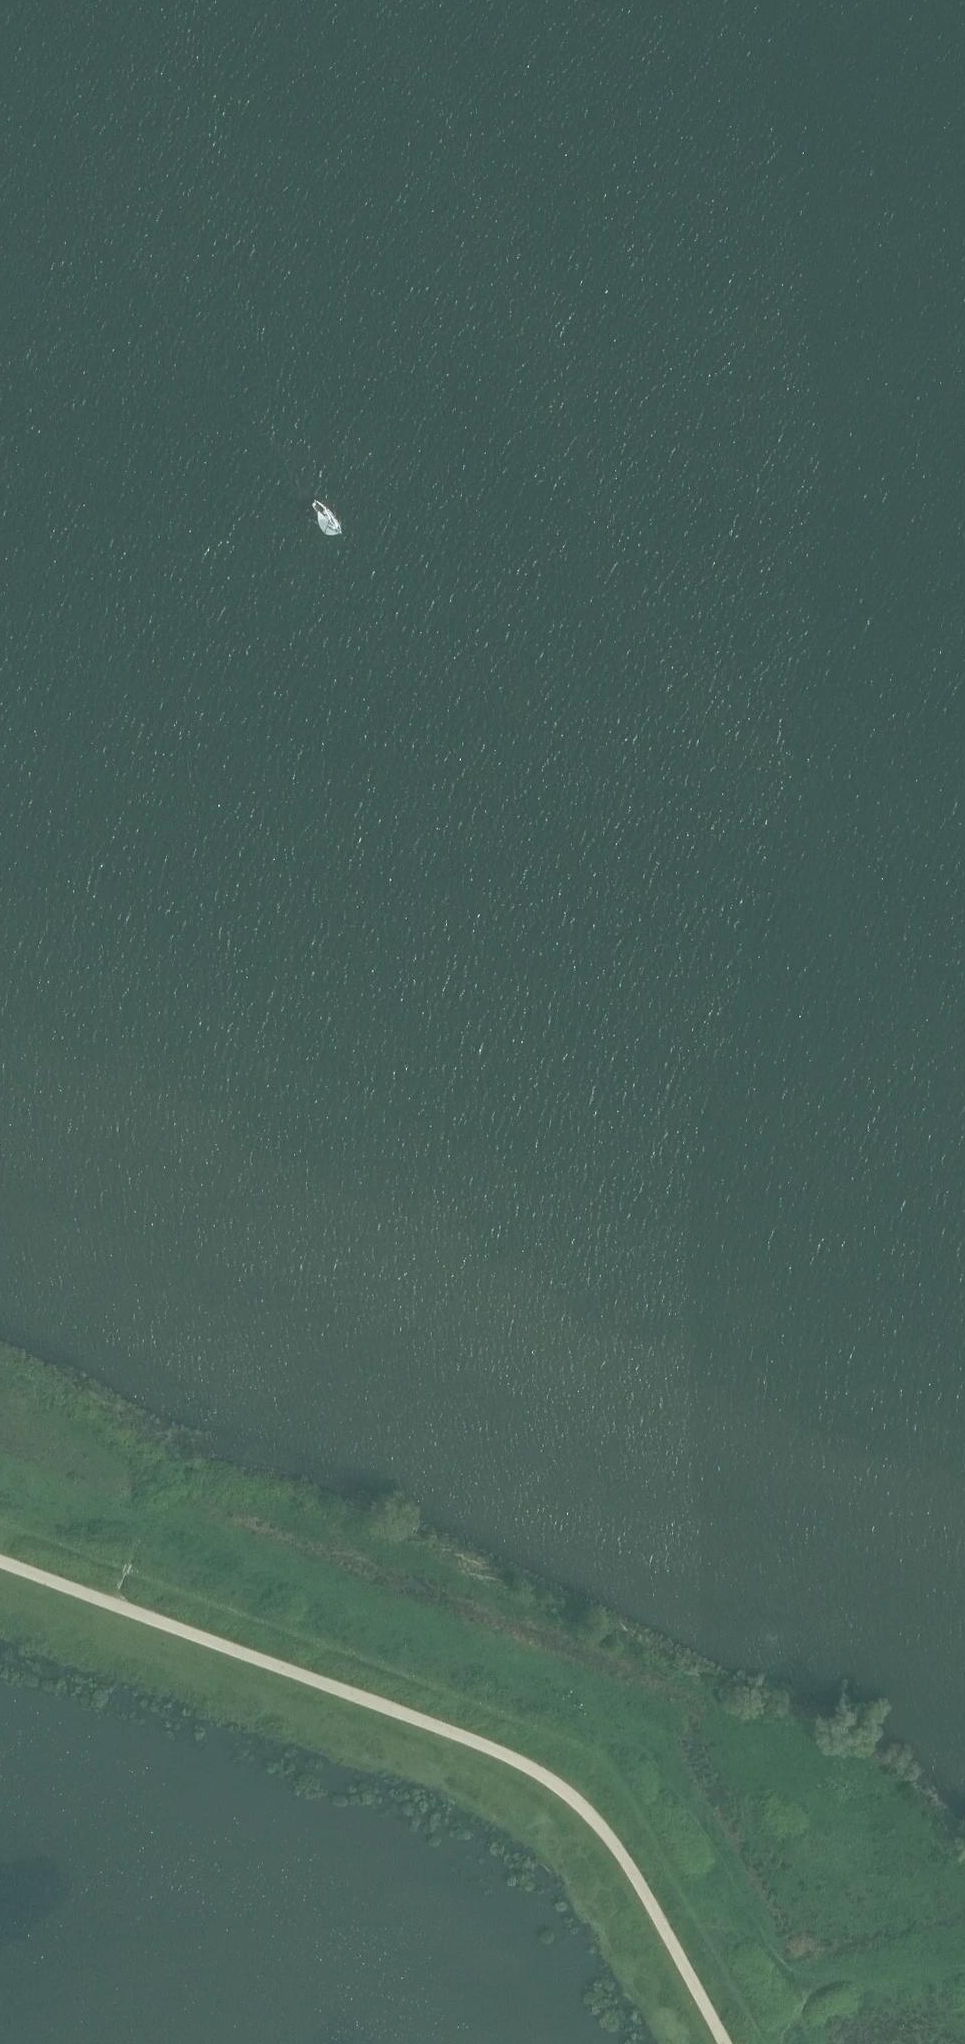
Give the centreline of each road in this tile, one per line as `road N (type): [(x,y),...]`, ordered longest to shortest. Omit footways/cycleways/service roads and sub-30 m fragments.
road 1 (track): [(725,2043),(618,1848),(561,1785),(490,1746),(113,1602)]
road 2 (track): [(113,1602),(0,1559)]

